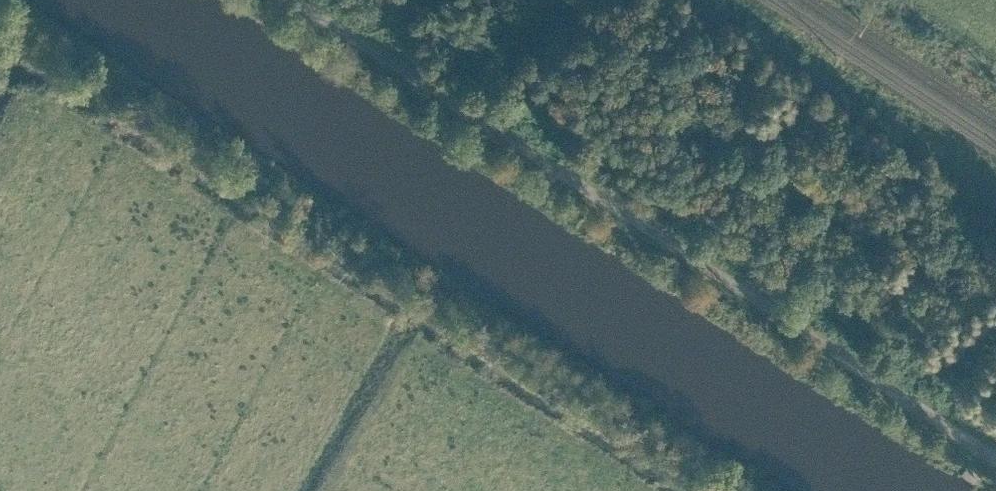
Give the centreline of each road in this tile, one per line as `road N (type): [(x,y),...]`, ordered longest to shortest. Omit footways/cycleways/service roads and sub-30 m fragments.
road 1 (track): [(995,453),(305,0)]

